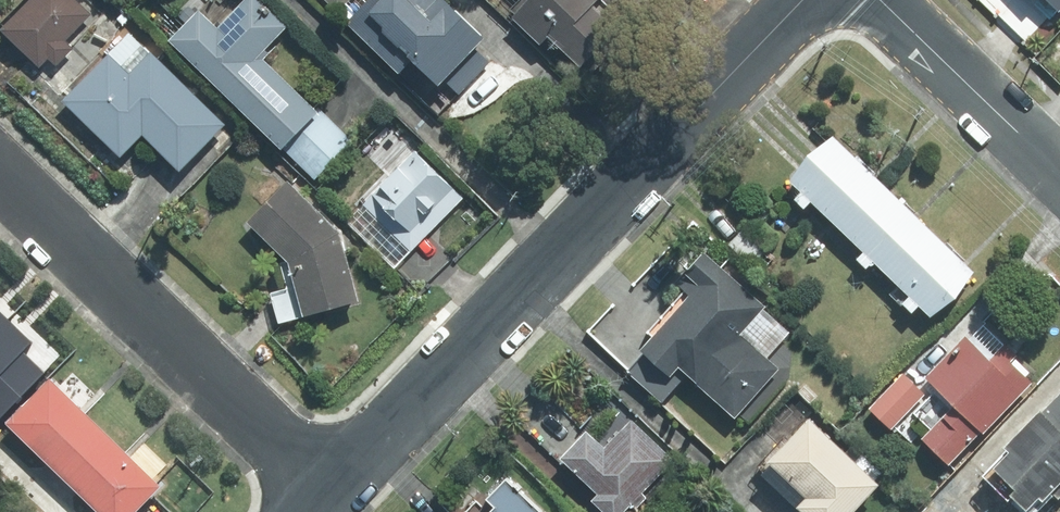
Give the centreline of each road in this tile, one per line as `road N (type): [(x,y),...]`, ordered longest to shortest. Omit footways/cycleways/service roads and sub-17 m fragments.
road 1 (residential): [(326,494),(801,0)]
road 2 (residential): [(0,177),(326,494)]
road 3 (residential): [(882,0),(1059,171)]

